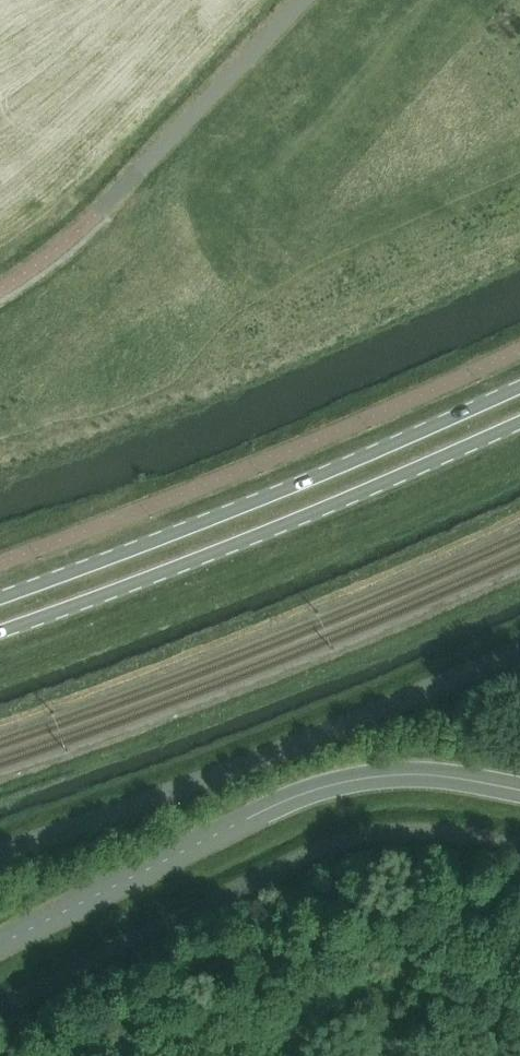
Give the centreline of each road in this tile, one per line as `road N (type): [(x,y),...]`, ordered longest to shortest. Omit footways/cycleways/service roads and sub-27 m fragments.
road 1 (secondary): [(519,384),(376,451),(0,595)]
road 2 (secondary): [(0,627),(345,498),(519,420)]
road 3 (unclassified): [(519,791),(406,774),(297,795),(0,945)]

